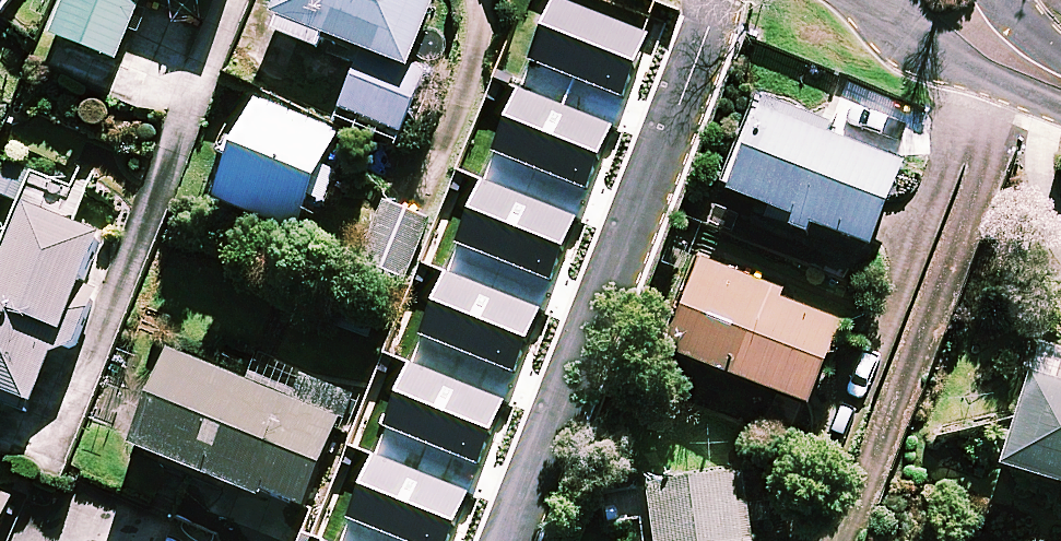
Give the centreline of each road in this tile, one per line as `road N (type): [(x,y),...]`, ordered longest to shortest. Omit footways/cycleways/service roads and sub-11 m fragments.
road 1 (residential): [(713,0),(506,540)]
road 2 (residential): [(1060,84),(878,0)]

